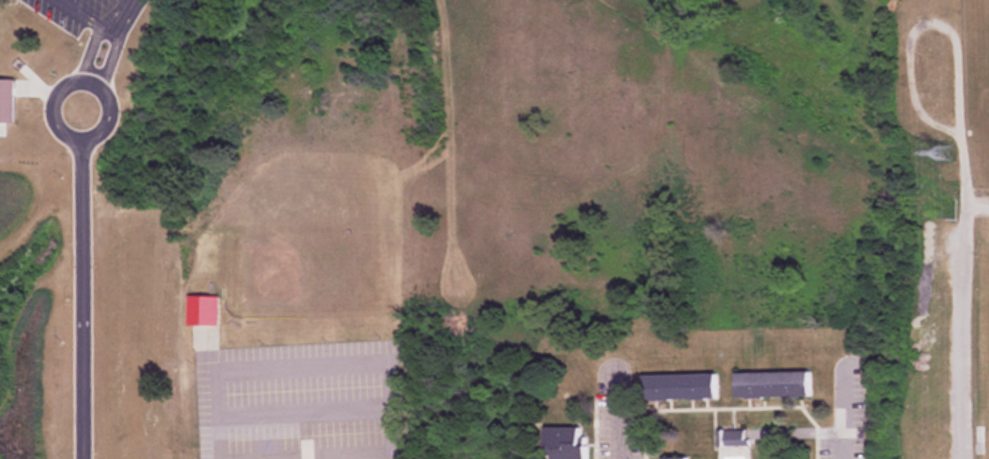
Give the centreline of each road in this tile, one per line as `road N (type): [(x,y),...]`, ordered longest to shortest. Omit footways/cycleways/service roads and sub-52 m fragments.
road 1 (residential): [(80,137),(81,458)]

